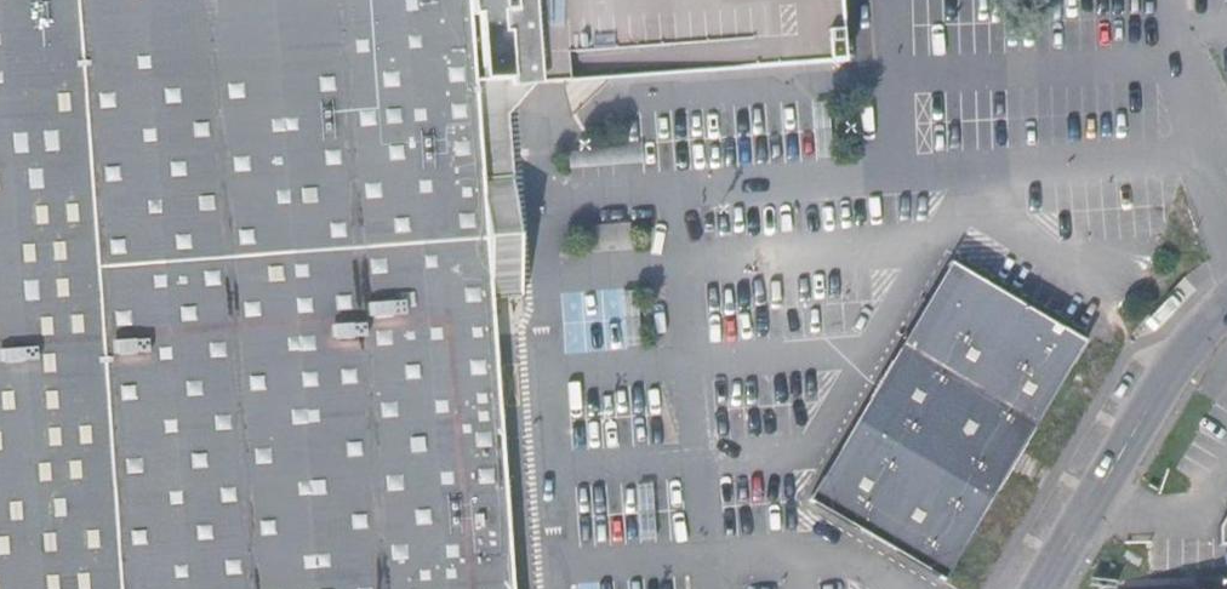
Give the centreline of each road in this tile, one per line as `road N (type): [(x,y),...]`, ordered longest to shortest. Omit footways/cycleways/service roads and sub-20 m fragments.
road 1 (unclassified): [(1037,588),(1163,371),(1226,303)]

